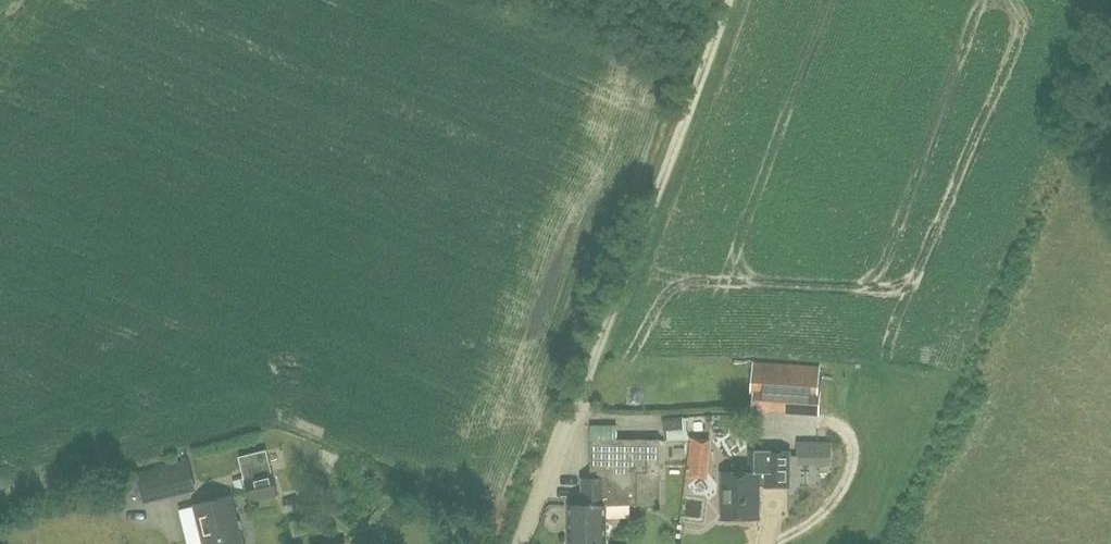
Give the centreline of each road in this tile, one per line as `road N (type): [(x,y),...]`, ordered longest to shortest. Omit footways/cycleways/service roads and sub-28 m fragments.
road 1 (track): [(521,543),(728,0)]

